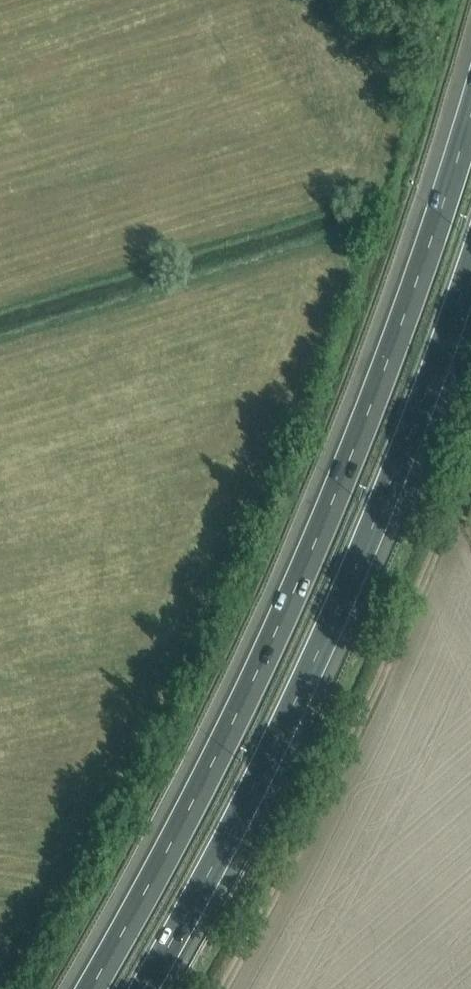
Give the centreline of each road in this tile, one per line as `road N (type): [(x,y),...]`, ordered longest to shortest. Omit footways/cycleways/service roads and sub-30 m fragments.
road 1 (motorway): [(470,118),(333,502),(214,761),(91,988)]
road 2 (motorway): [(143,988),(318,651),(470,266)]
road 3 (track): [(232,988),(302,889),(470,509)]

